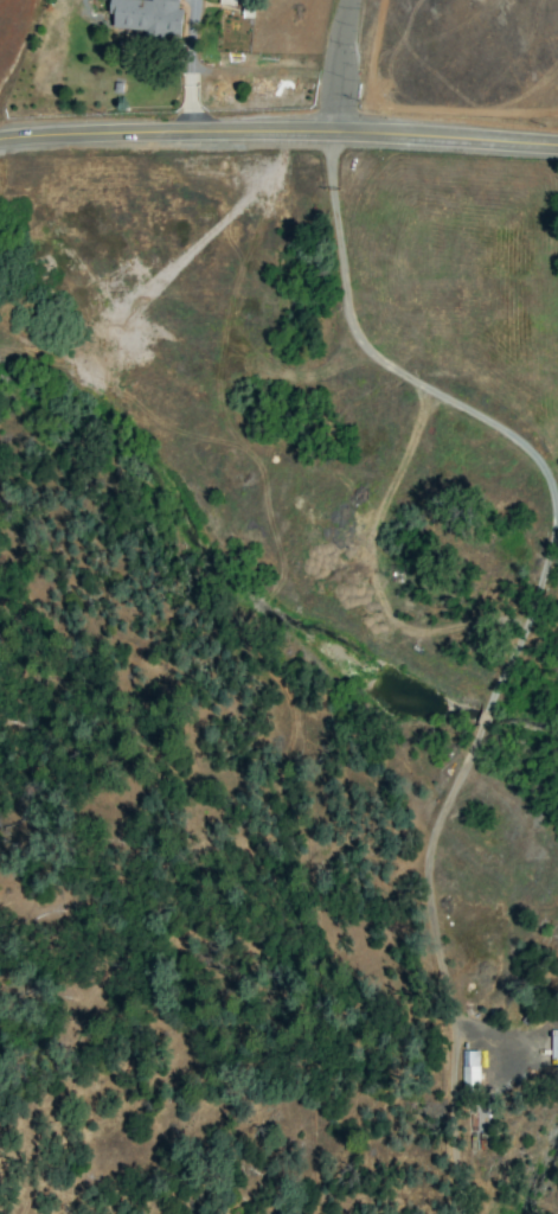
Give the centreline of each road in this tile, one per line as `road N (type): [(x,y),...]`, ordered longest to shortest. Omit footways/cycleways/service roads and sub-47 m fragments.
road 1 (secondary): [(0,143),(334,133),(557,146)]
road 2 (residential): [(334,133),(351,0)]

